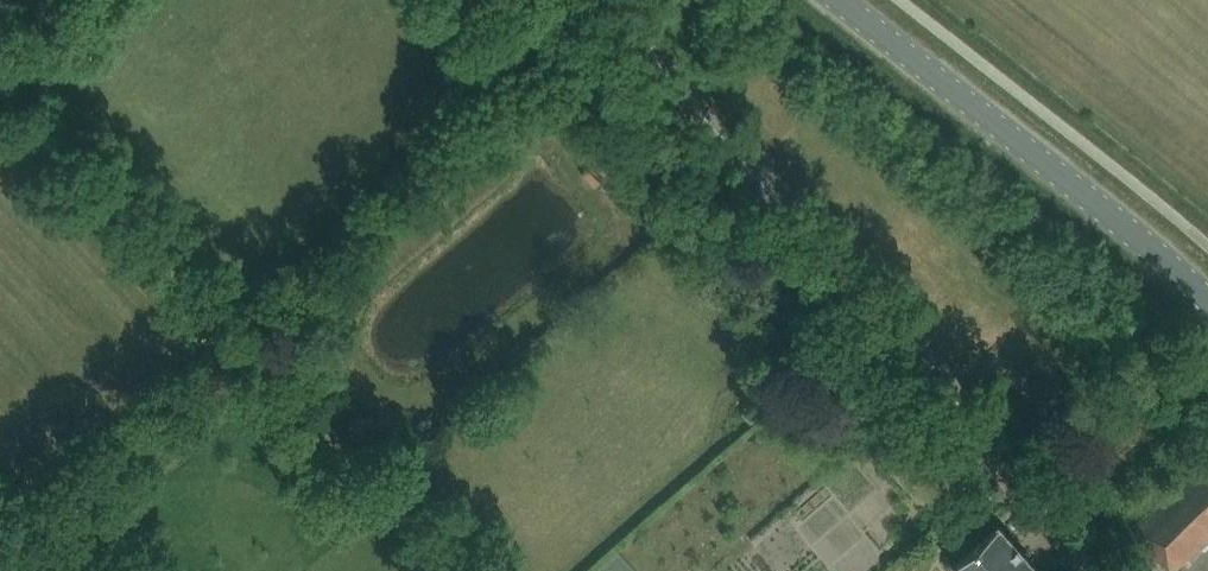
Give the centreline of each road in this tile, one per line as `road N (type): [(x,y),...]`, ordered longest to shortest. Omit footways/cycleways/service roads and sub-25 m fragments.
road 1 (unclassified): [(1084,570),(1048,517),(697,124),(598,0)]
road 2 (secondary): [(1207,301),(837,0)]

